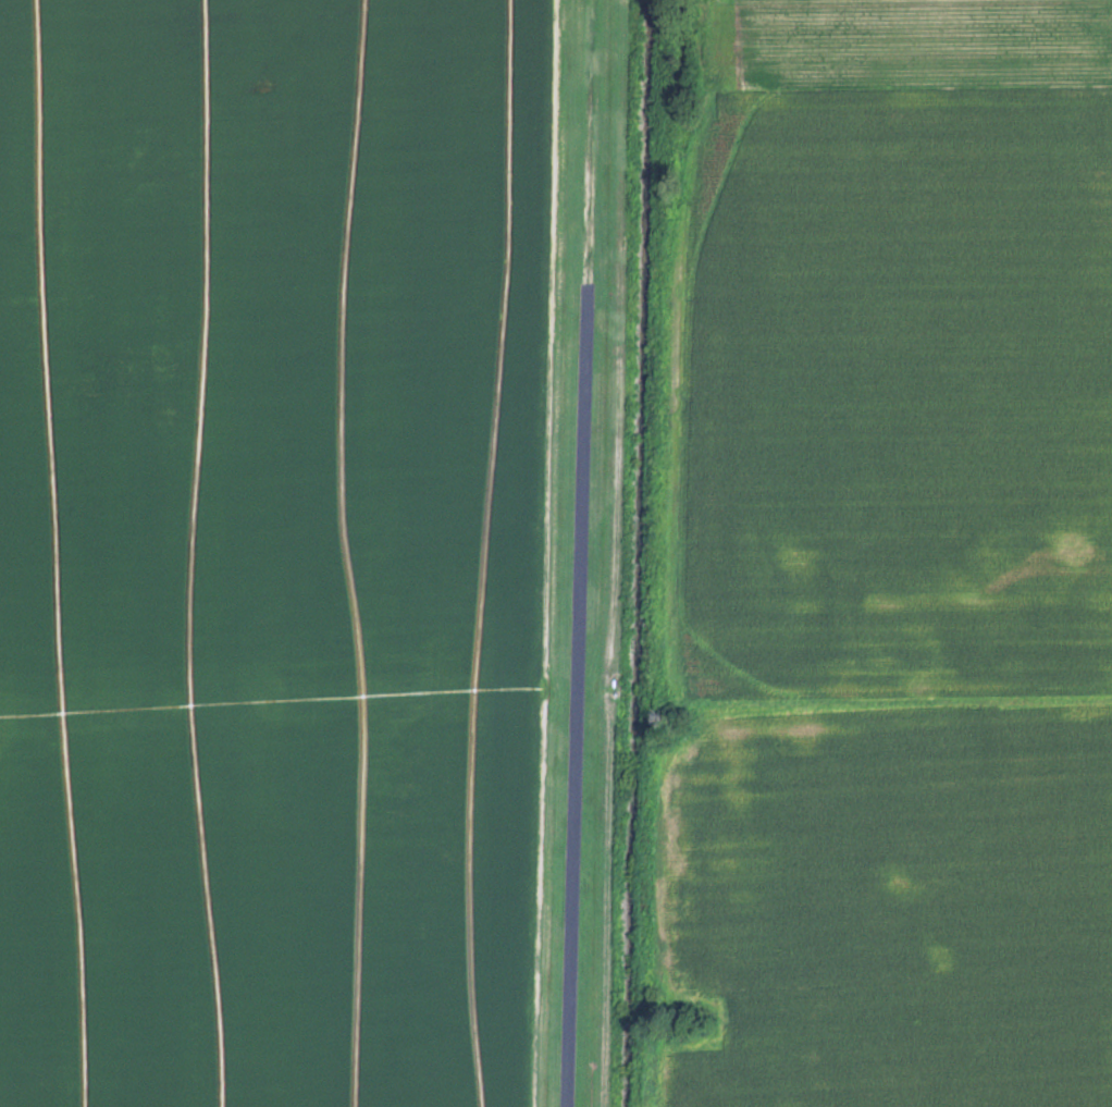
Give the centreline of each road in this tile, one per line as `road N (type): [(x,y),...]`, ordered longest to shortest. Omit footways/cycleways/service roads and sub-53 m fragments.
road 1 (residential): [(565,1106),(593,0)]

